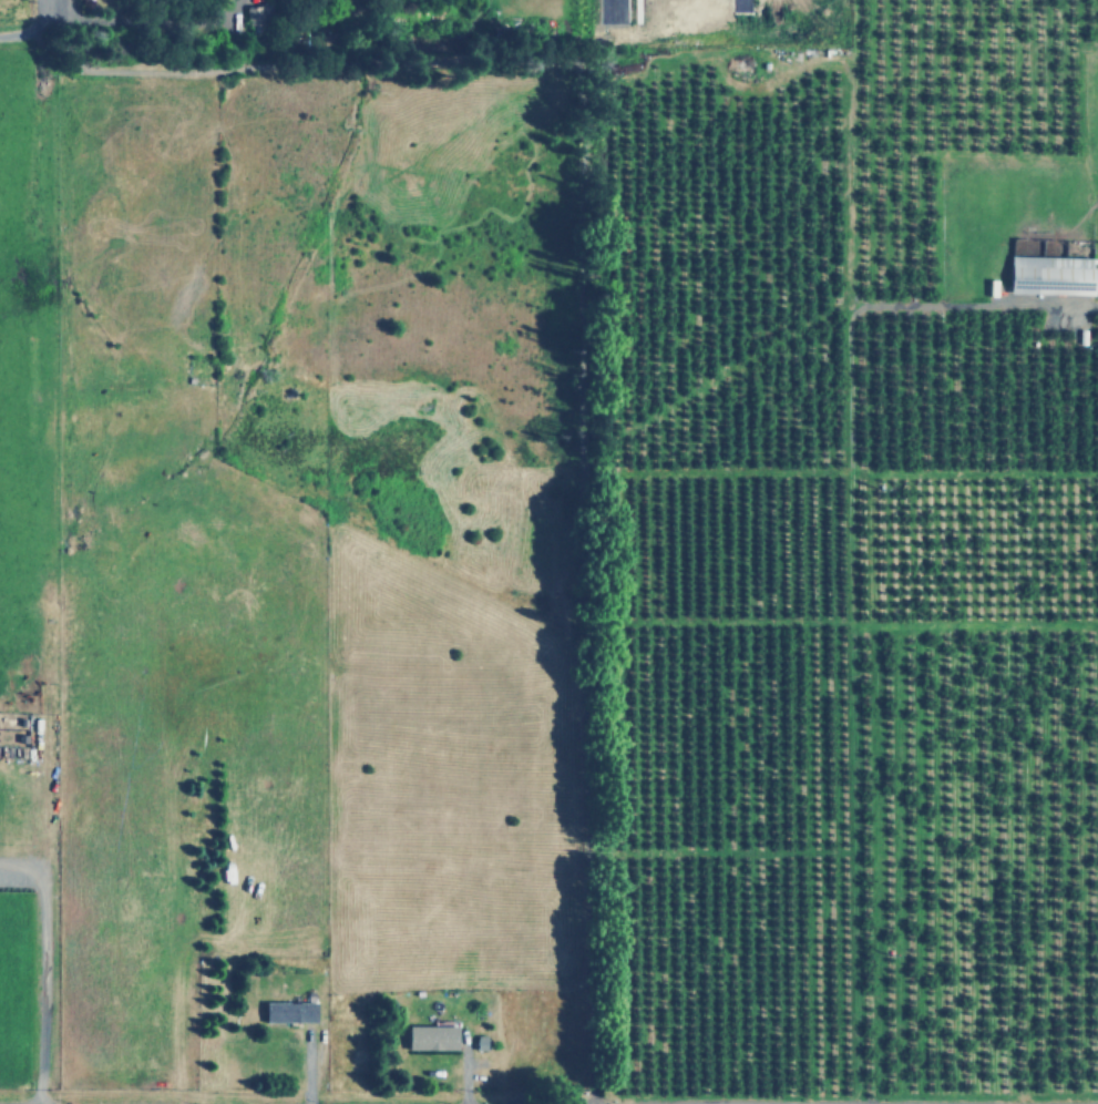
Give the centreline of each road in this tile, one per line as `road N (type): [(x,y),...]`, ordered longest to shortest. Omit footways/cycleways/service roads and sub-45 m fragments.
road 1 (residential): [(612,41),(843,42)]

